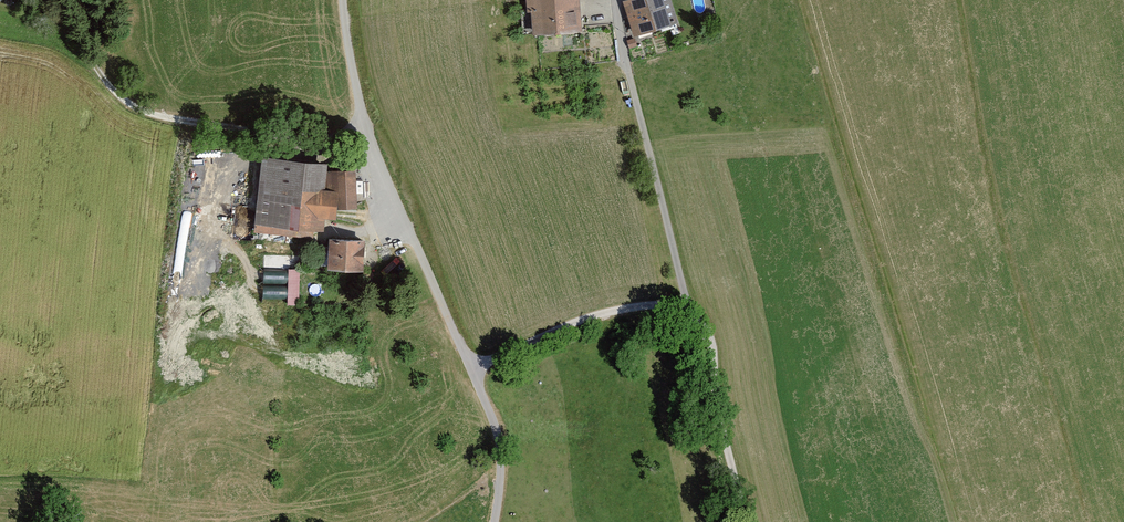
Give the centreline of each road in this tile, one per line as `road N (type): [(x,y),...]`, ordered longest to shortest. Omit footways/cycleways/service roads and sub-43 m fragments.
road 1 (residential): [(344,0),(363,121),(495,431),(494,521)]
road 2 (track): [(630,75),(686,302)]
road 3 (track): [(468,370),(584,320),(686,302)]
road 4 (track): [(686,302),(745,521)]

